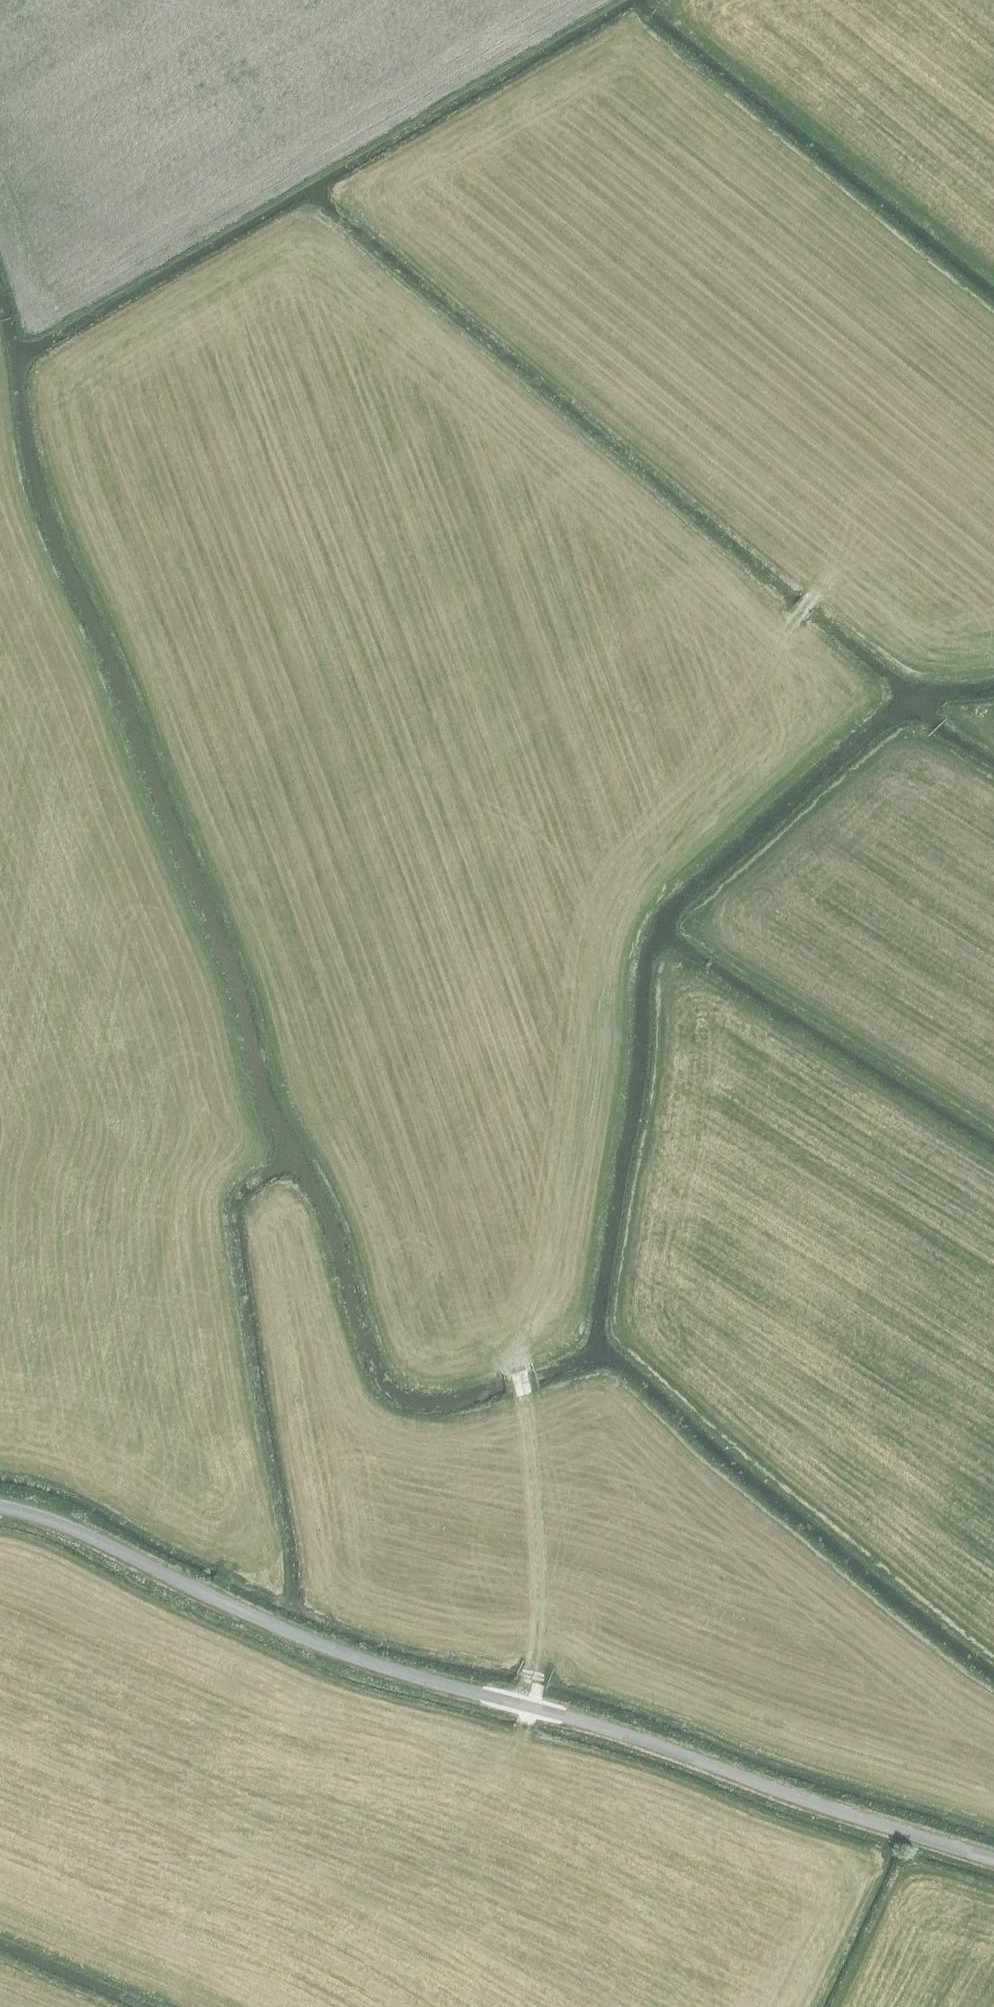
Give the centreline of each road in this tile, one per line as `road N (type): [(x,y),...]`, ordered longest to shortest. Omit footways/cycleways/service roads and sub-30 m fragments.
road 1 (unclassified): [(0,1505),(83,1533),(400,1673),(636,1737),(813,1803),(993,1857)]

